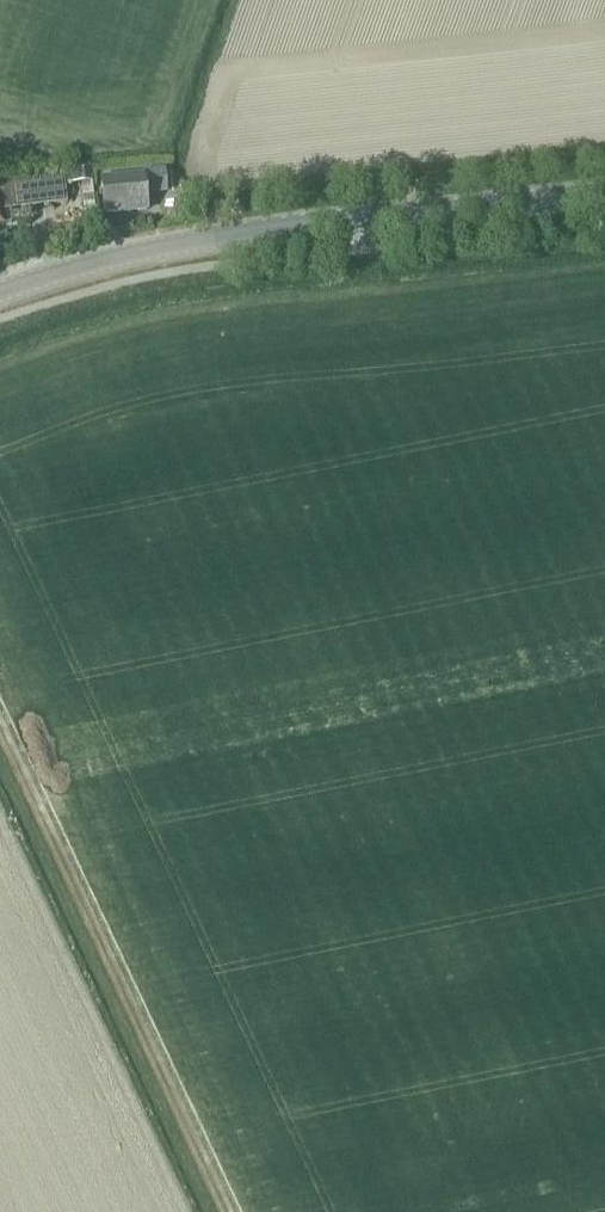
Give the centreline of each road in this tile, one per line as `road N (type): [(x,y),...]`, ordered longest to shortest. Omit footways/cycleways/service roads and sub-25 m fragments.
road 1 (secondary): [(0,294),(242,234),(604,187)]
road 2 (track): [(221,1211),(67,908),(0,751)]

